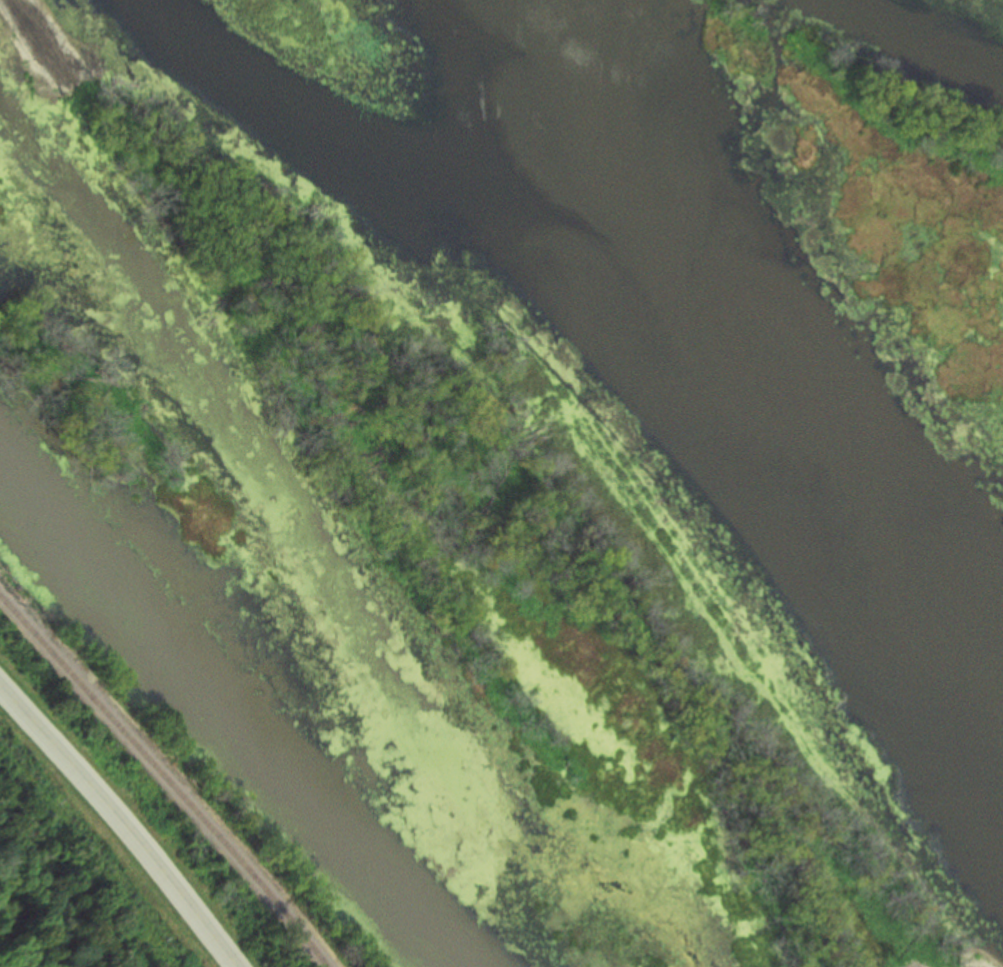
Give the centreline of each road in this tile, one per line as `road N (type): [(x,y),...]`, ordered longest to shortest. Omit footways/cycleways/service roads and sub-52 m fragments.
road 1 (primary): [(233,966),(0,696)]

